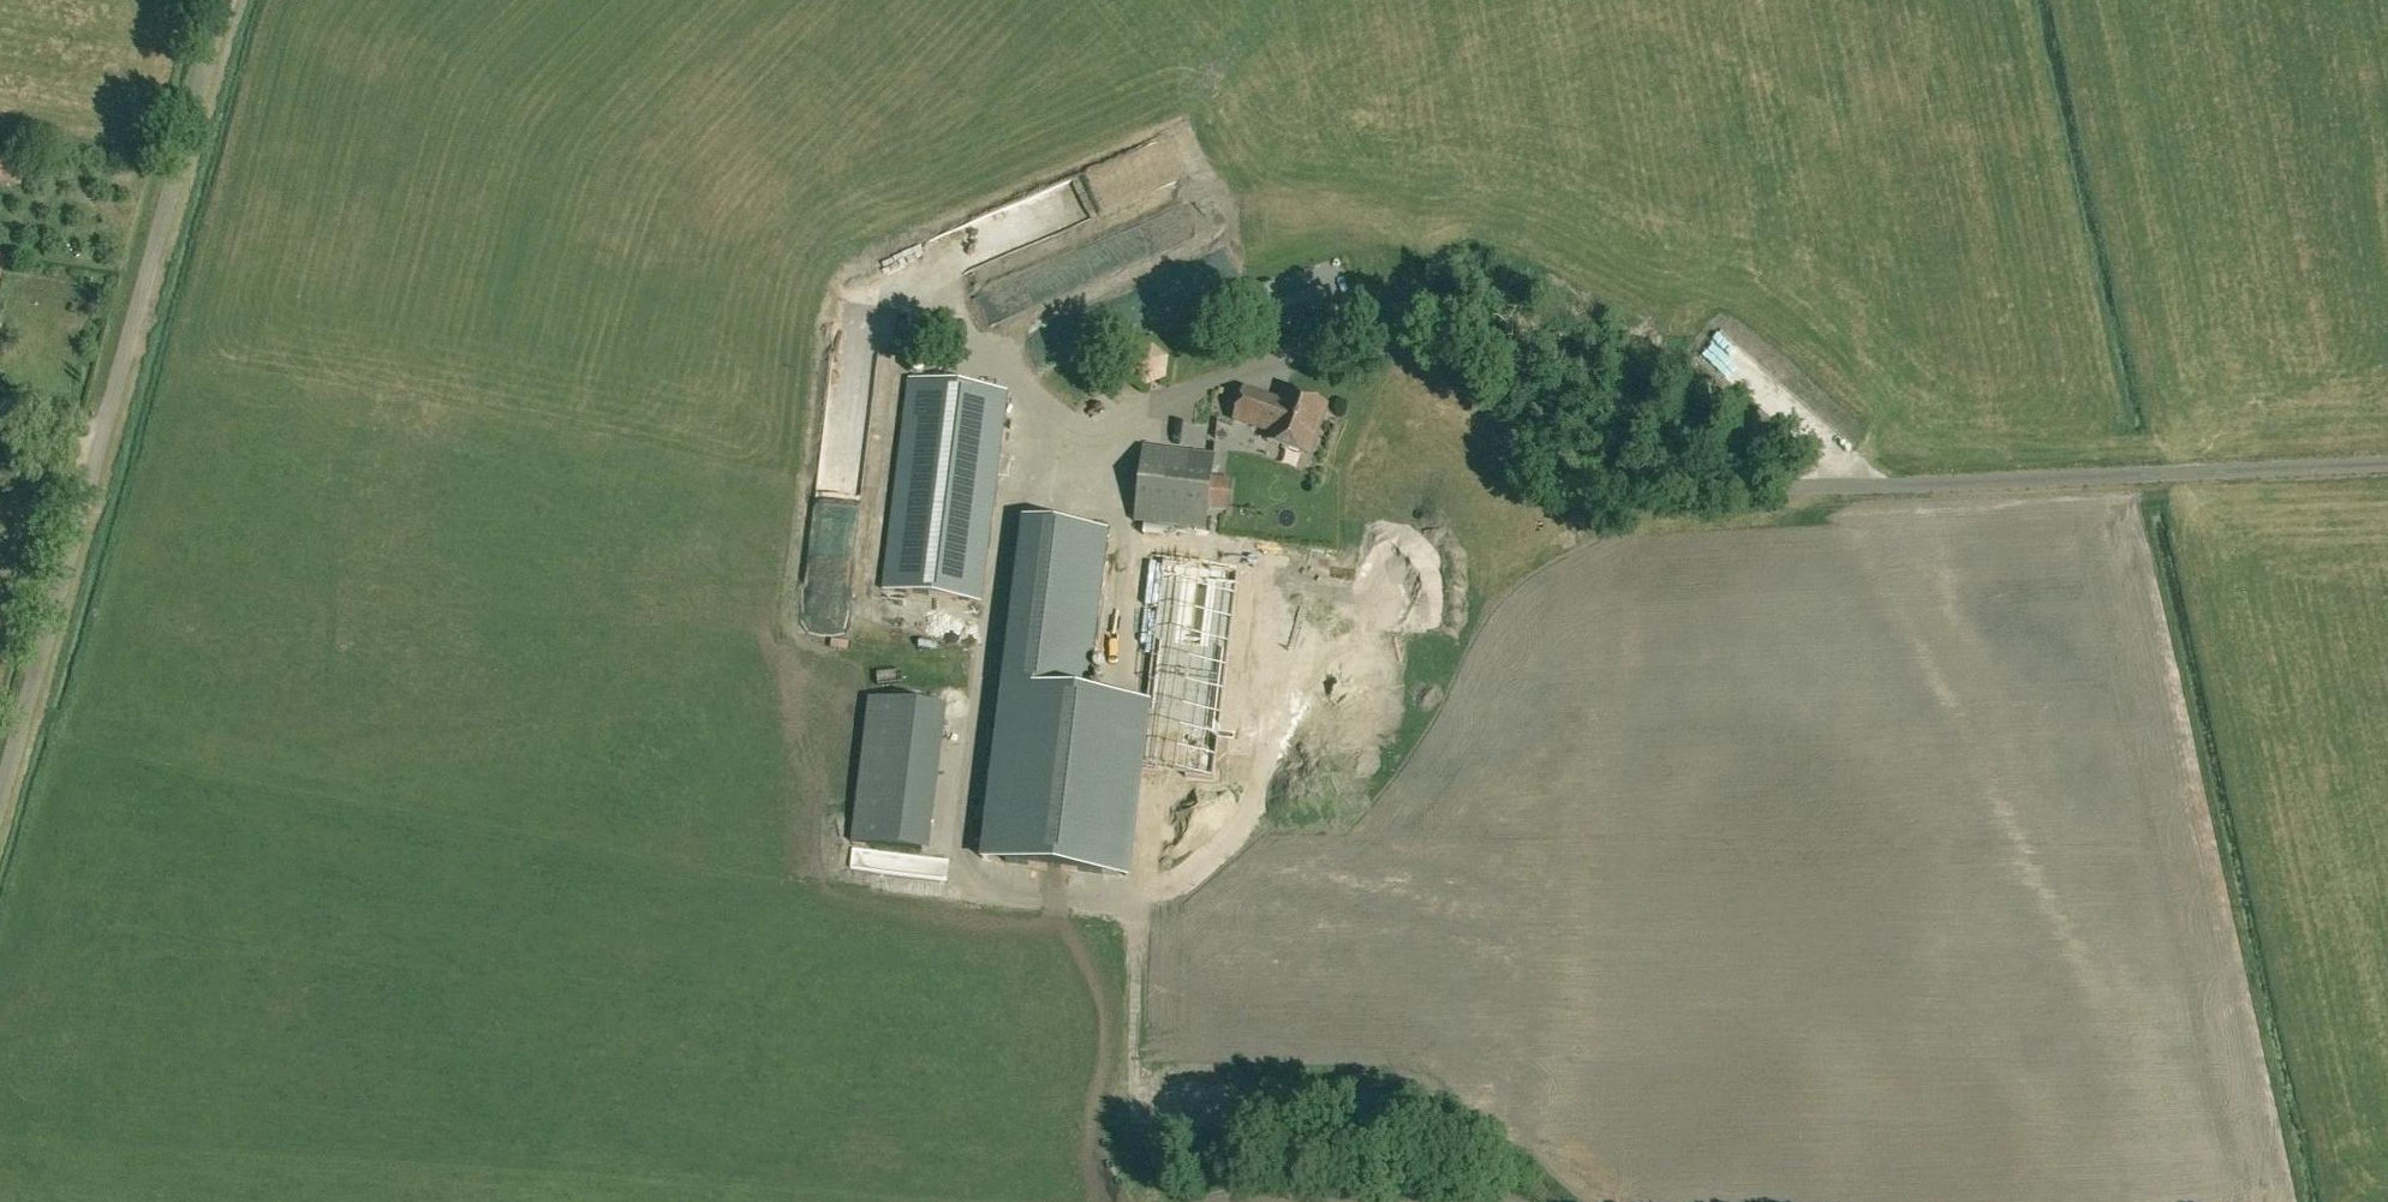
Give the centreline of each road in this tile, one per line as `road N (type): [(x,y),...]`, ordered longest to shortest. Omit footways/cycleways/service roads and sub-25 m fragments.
road 1 (unclassified): [(0,823),(134,315),(232,0)]

